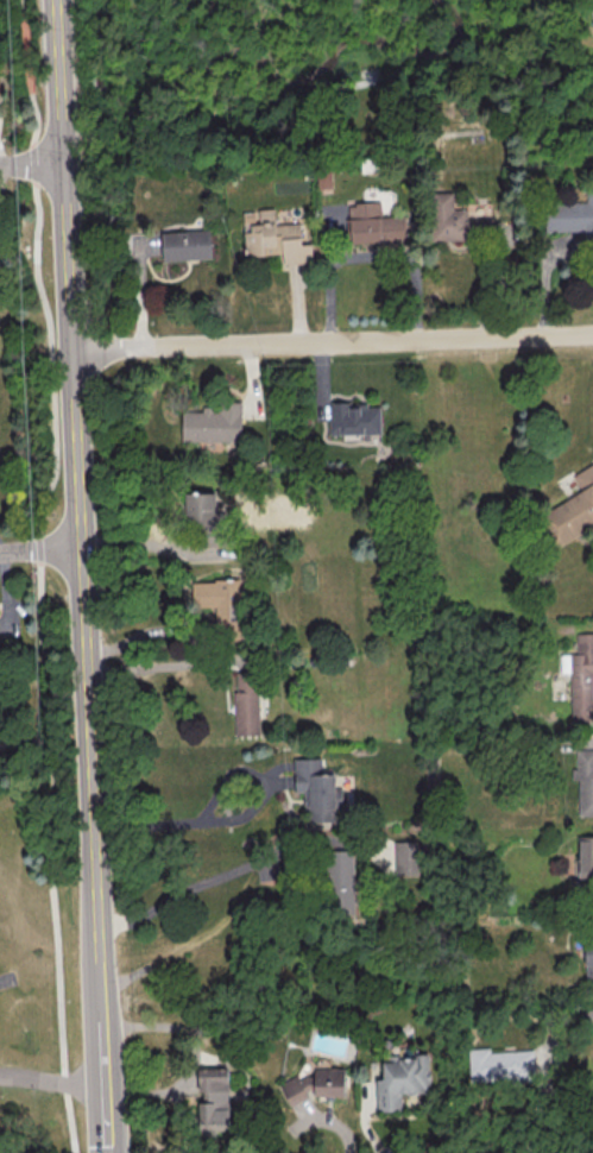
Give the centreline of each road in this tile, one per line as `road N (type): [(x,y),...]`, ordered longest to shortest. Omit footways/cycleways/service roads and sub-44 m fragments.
road 1 (tertiary): [(106,1022),(57,0)]
road 2 (residential): [(592,331),(71,347)]
road 3 (tertiary): [(111,1152),(106,1022)]

